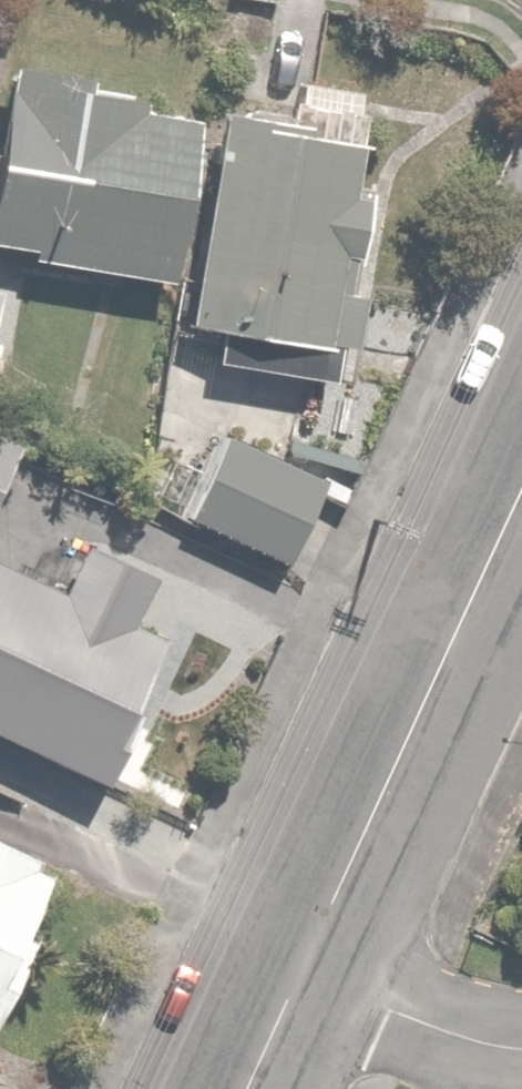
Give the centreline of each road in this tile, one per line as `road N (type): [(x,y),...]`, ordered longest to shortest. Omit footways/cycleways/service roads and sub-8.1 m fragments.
road 1 (tertiary): [(521,497),(301,978)]
road 2 (residential): [(521,1051),(485,1045),(301,978)]
road 3 (tertiary): [(301,978),(249,1088)]

